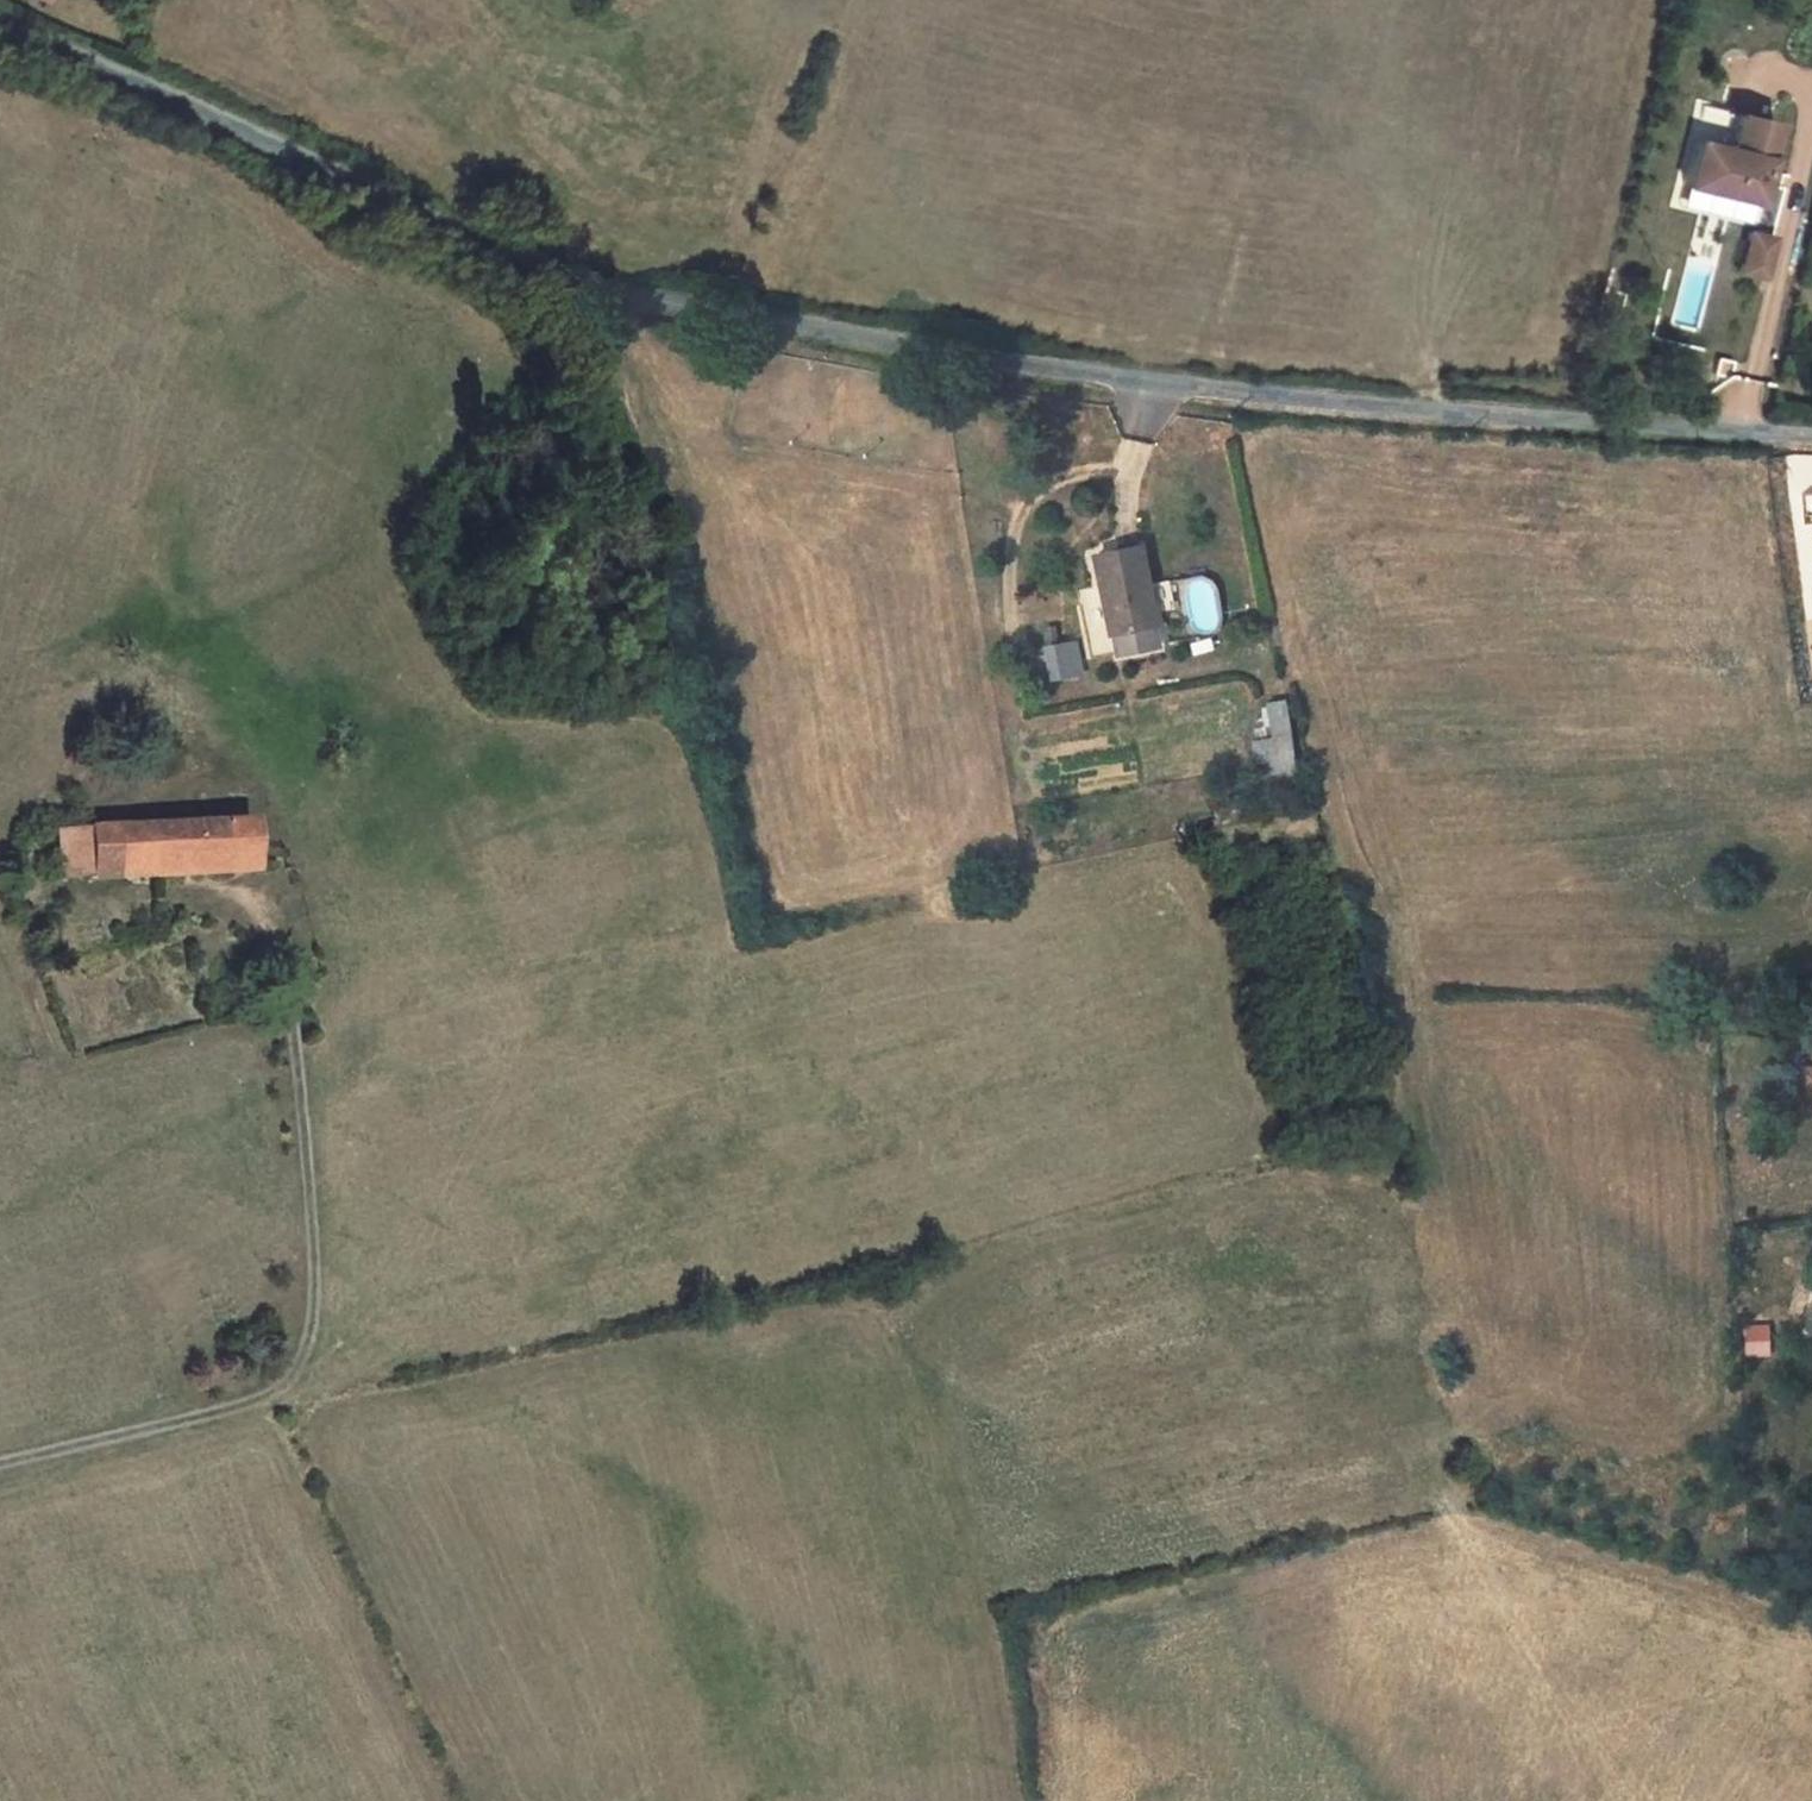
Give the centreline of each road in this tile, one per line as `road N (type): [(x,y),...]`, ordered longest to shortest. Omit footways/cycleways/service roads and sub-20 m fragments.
road 1 (unclassified): [(1811,438),(1258,404),(624,301),(214,132),(0,25)]
road 2 (track): [(260,918),(293,1012),(314,1266),(312,1321),(294,1369),(252,1400),(0,1461)]

